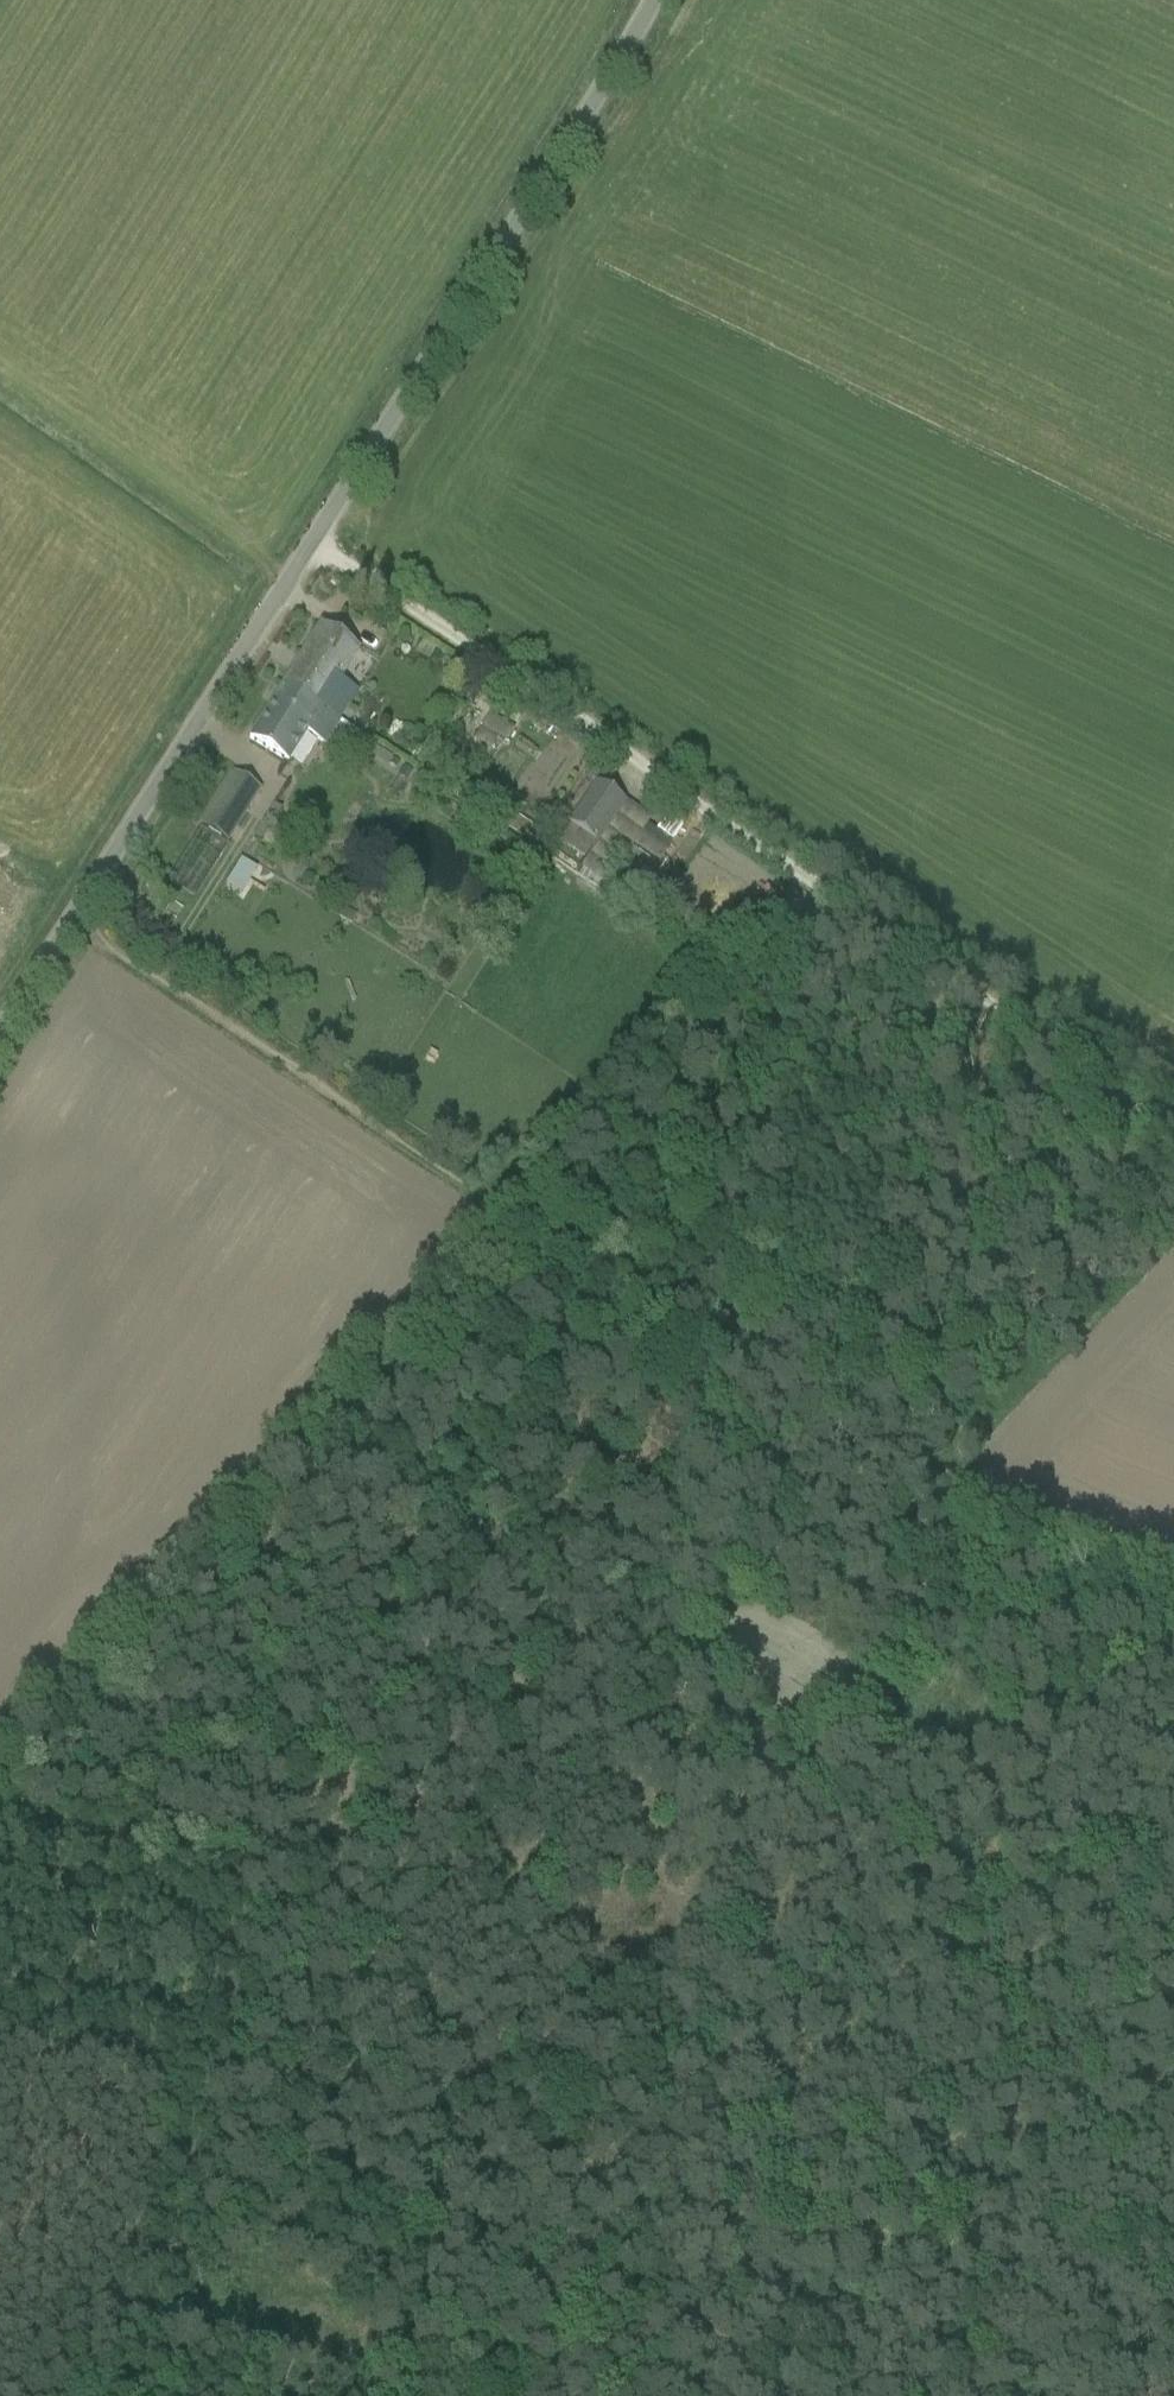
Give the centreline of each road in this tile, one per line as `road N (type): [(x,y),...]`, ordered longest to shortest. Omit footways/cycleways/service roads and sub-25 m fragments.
road 1 (track): [(1173,1867),(1050,1732),(983,1681),(966,1641),(961,1536),(913,1448),(723,1323),(405,1162),(60,932)]
road 2 (unclassified): [(0,1028),(659,0)]
road 3 (track): [(1173,1133),(832,884),(313,540)]

